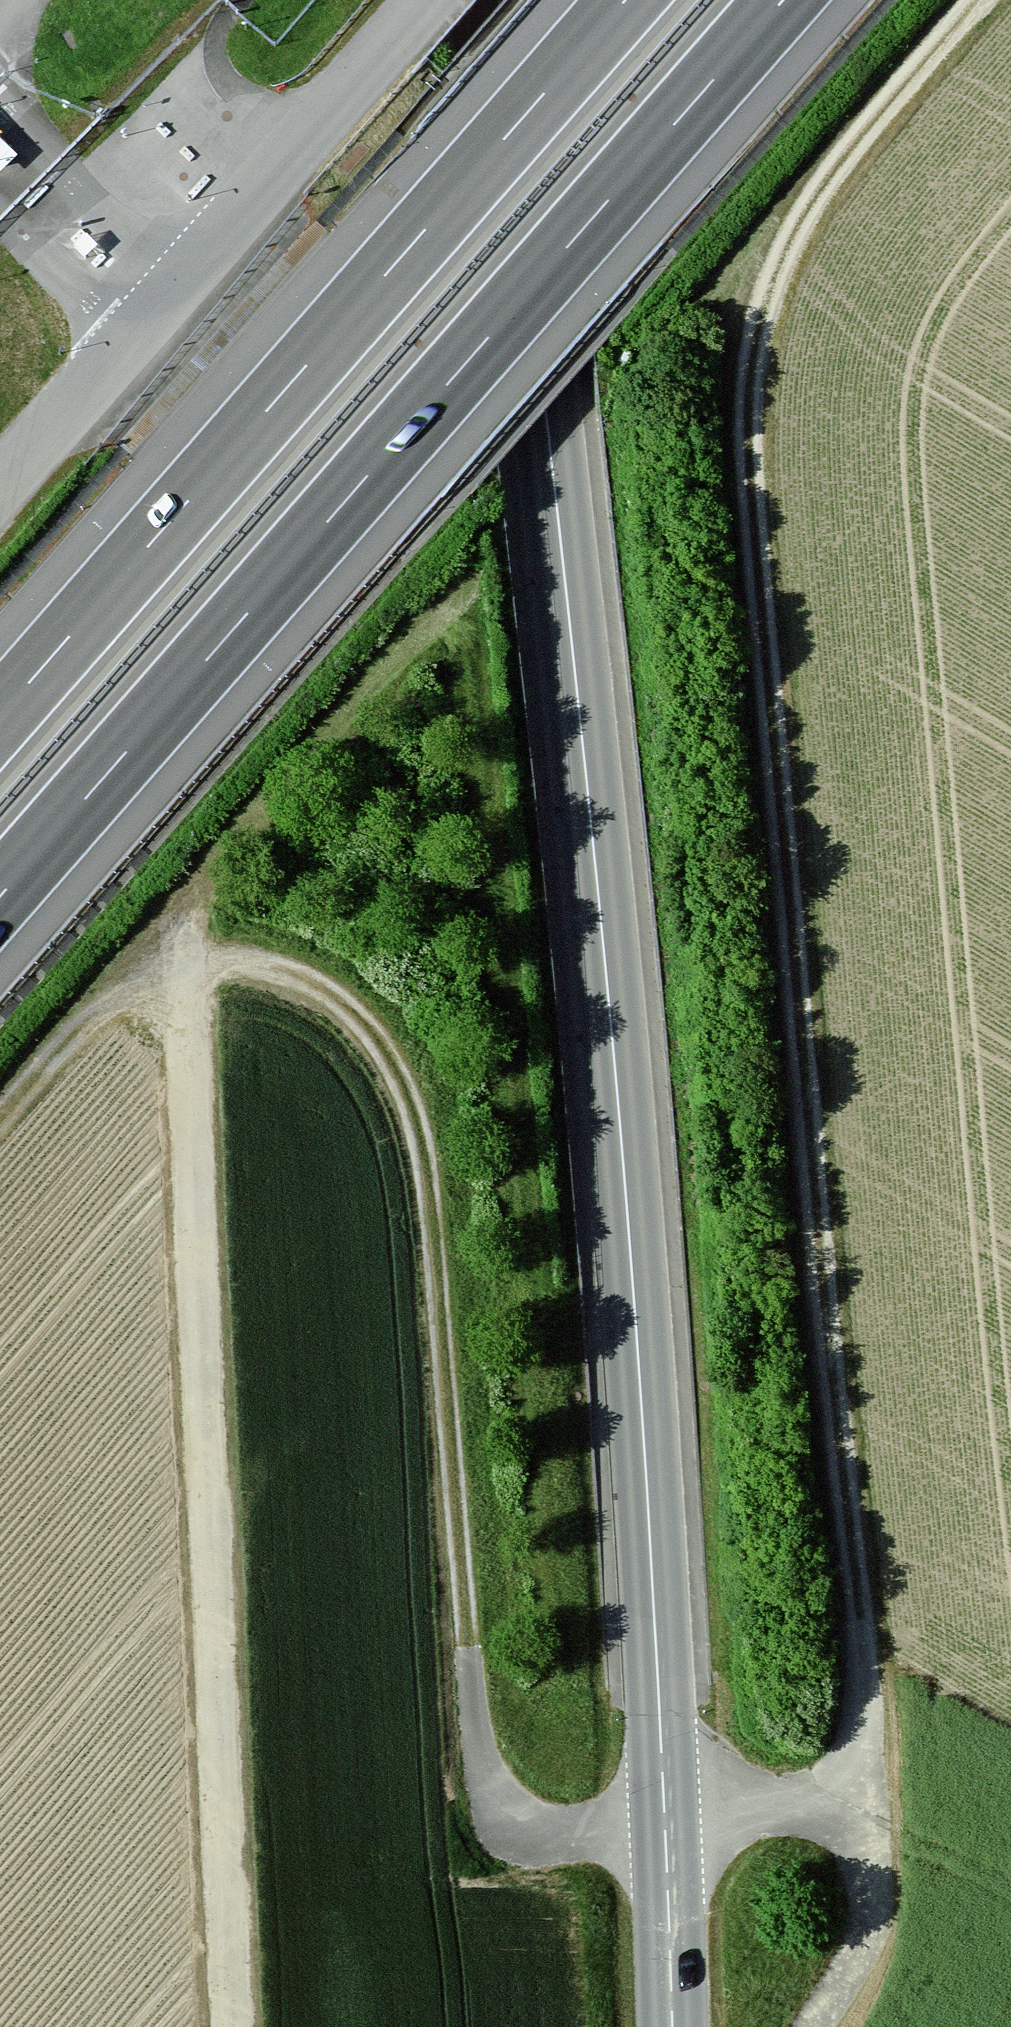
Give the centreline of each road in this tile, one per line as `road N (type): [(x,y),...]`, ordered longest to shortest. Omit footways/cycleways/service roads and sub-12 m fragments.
road 1 (track): [(812,2026),(863,1943),(870,1796),(749,402),(757,327),(779,264),(821,189),(979,0)]
road 2 (tertiary): [(673,2026),(621,1128),(499,0)]
road 3 (track): [(665,1820),(557,1836),(521,1829),(492,1799),(478,1744),(429,1192),(397,1073),(366,1026),(326,991),(283,972),(228,961),(185,965),(107,1004),(0,1115)]
road 4 (motorway): [(0,896),(783,0)]
road 5 (track): [(184,929),(231,2026)]
road 6 (motorway): [(625,0),(0,716)]
road 7 (tertiary): [(0,488),(425,0)]
road 8 (track): [(665,1820),(870,1796)]

